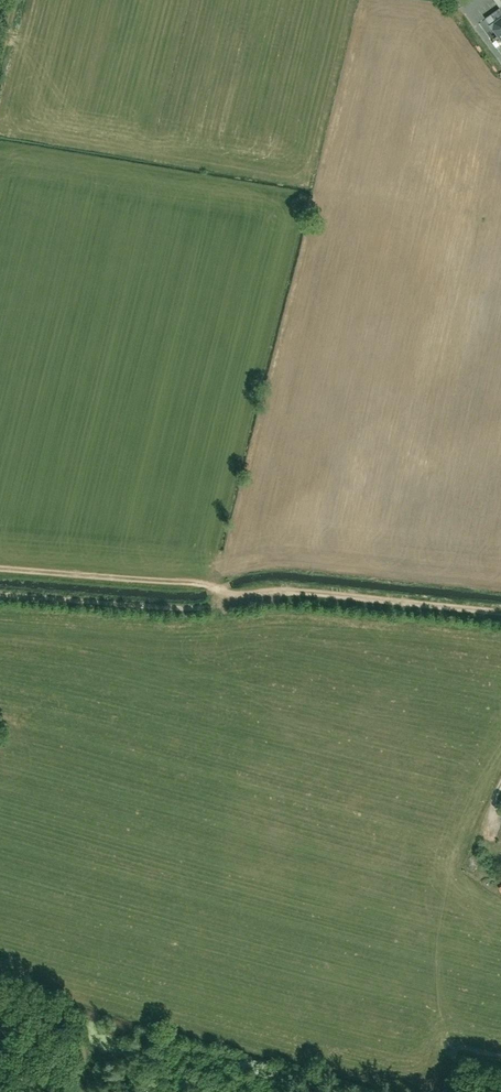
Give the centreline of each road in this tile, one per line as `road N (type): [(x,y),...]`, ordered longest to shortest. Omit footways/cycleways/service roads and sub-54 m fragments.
road 1 (track): [(500,614),(291,592),(237,599),(199,583),(0,569)]

